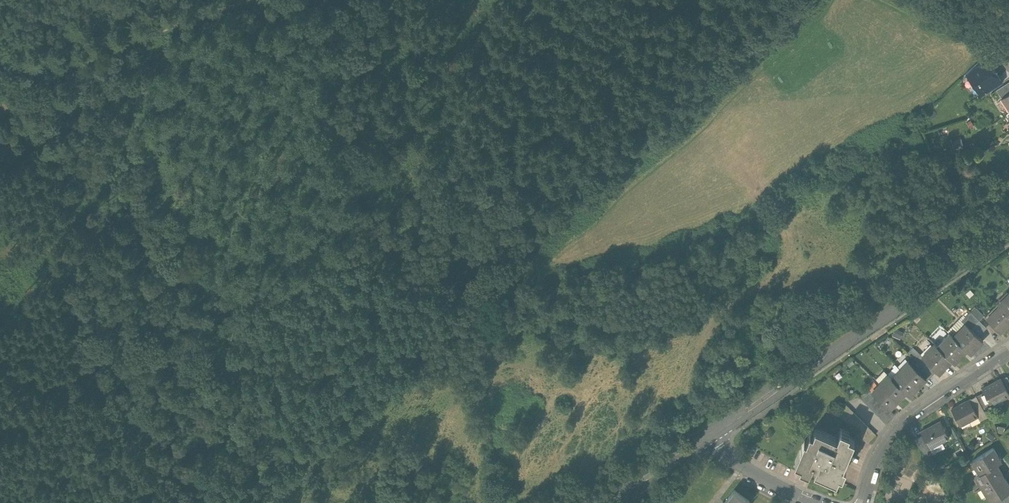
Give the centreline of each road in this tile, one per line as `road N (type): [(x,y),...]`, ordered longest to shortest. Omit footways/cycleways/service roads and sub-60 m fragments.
road 1 (track): [(0,111),(126,41),(283,0)]
road 2 (secondary): [(1008,235),(811,367)]
road 3 (residential): [(863,502),(897,432),(1008,351)]
road 4 (secondary): [(811,367),(706,432)]
road 5 (secondary): [(713,440),(811,367)]

